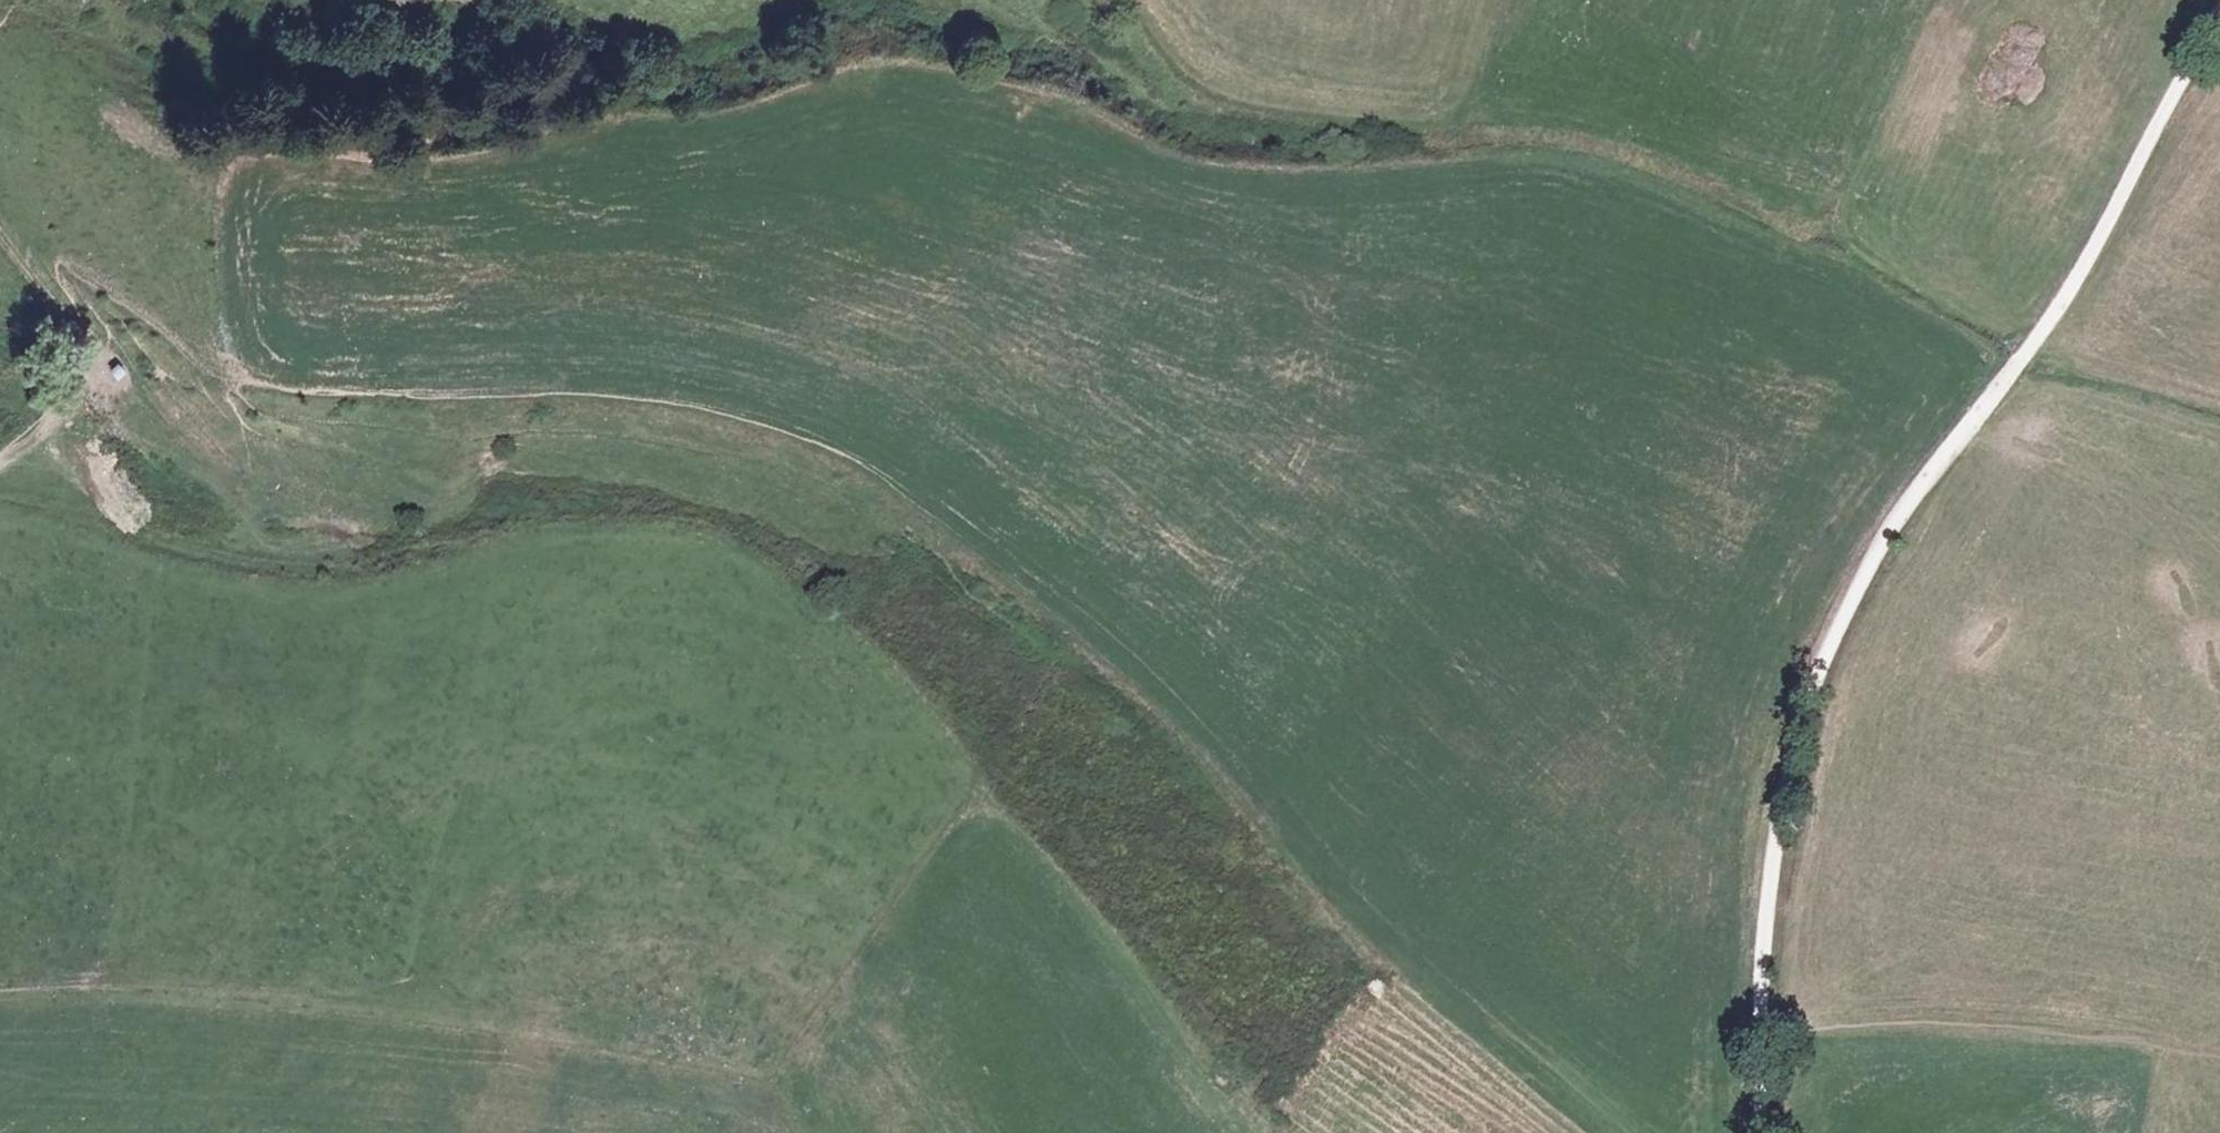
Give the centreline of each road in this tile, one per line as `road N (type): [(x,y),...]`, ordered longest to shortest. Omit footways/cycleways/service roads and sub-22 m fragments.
road 1 (track): [(2219,17),(2034,350),(1873,565),(1814,694),(1770,887),(1761,1132)]

